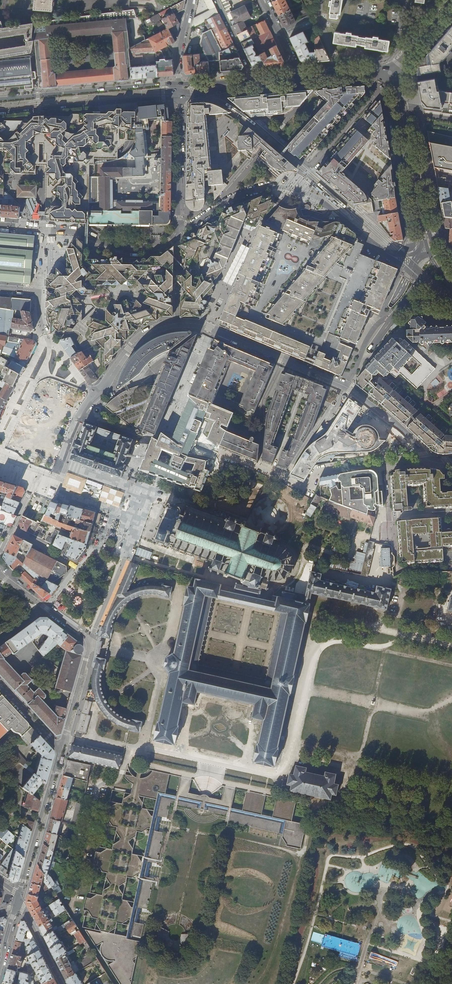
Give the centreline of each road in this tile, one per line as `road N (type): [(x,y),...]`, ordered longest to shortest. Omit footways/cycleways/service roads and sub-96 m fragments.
road 1 (residential): [(93,398),(144,334),(192,323),(344,386),(428,460)]
road 2 (tertiary): [(0,113),(180,99)]
road 3 (residential): [(340,213),(311,195),(268,187),(178,236)]
road 4 (tertiary): [(178,84),(0,99)]
road 5 (residential): [(61,753),(91,640),(44,607)]
road 6 (residential): [(400,102),(391,115),(412,240),(396,253)]
road 7 (tertiary): [(431,250),(400,102)]
road 8 (residential): [(19,896),(61,753)]
road 9 (residential): [(42,229),(137,251),(177,237)]
road 10 (residential): [(178,236),(180,99)]

